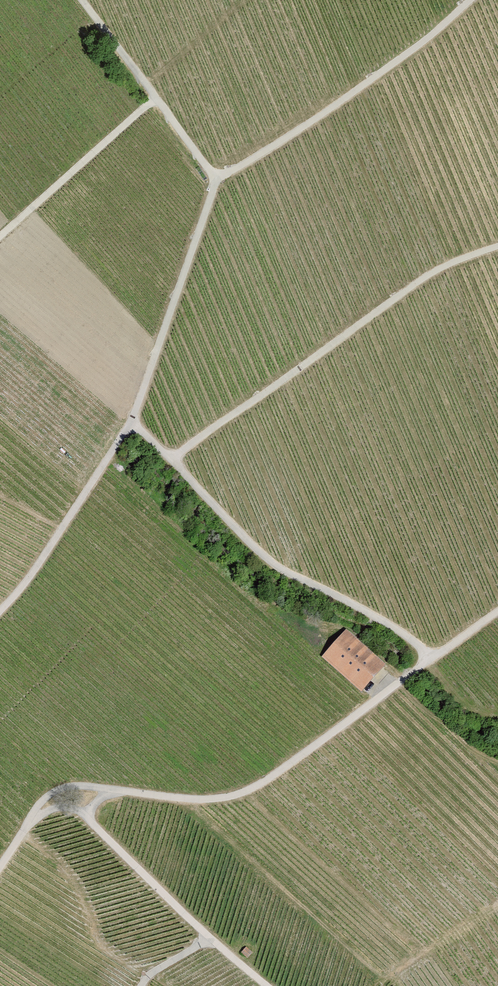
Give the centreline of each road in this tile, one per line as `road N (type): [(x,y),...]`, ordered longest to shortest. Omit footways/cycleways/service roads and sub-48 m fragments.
road 1 (track): [(472,0),(390,66),(216,179),(131,424),(0,613)]
road 2 (track): [(0,865),(53,792),(89,786),(203,801),(234,796),(431,660)]
road 3 (track): [(497,250),(437,270),(172,460)]
road 4 (track): [(172,460),(272,563),(417,641),(431,660)]
road 5 (track): [(271,985),(84,814),(111,789)]
road 6 (track): [(216,179),(83,0)]
road 7 (track): [(0,237),(158,95)]

